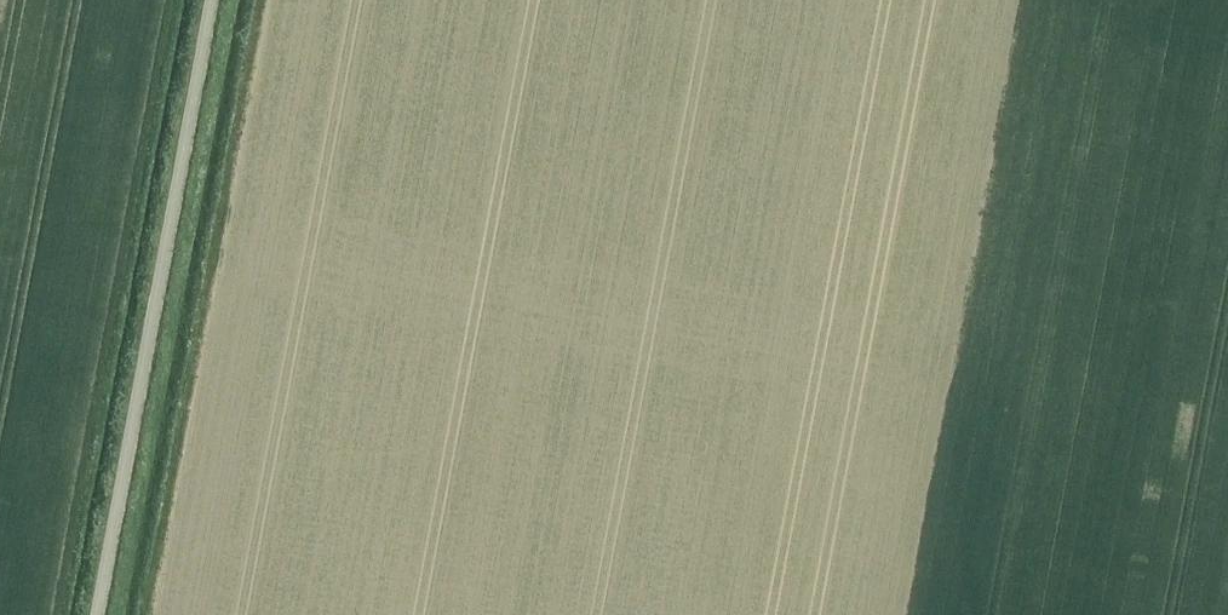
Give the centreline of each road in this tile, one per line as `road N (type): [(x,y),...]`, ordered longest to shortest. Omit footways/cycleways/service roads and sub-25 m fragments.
road 1 (unclassified): [(99,614),(212,0)]

